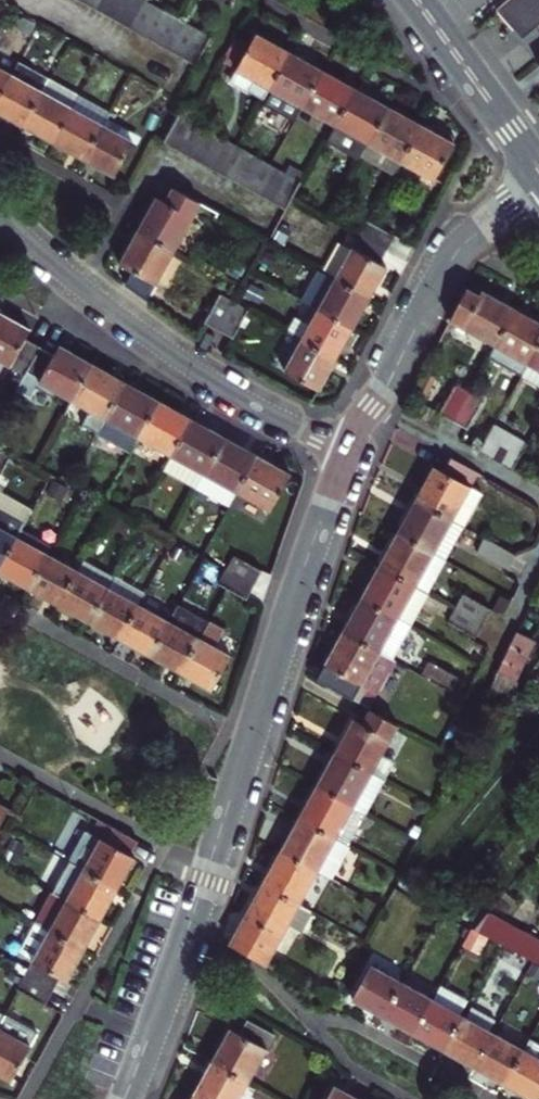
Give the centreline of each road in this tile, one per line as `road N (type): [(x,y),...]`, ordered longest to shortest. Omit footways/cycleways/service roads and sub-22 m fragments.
road 1 (residential): [(126,1098),(347,452)]
road 2 (residential): [(0,213),(176,357),(347,452)]
road 3 (residential): [(347,452),(456,255),(538,192)]
road 4 (secondary): [(538,168),(415,0)]

